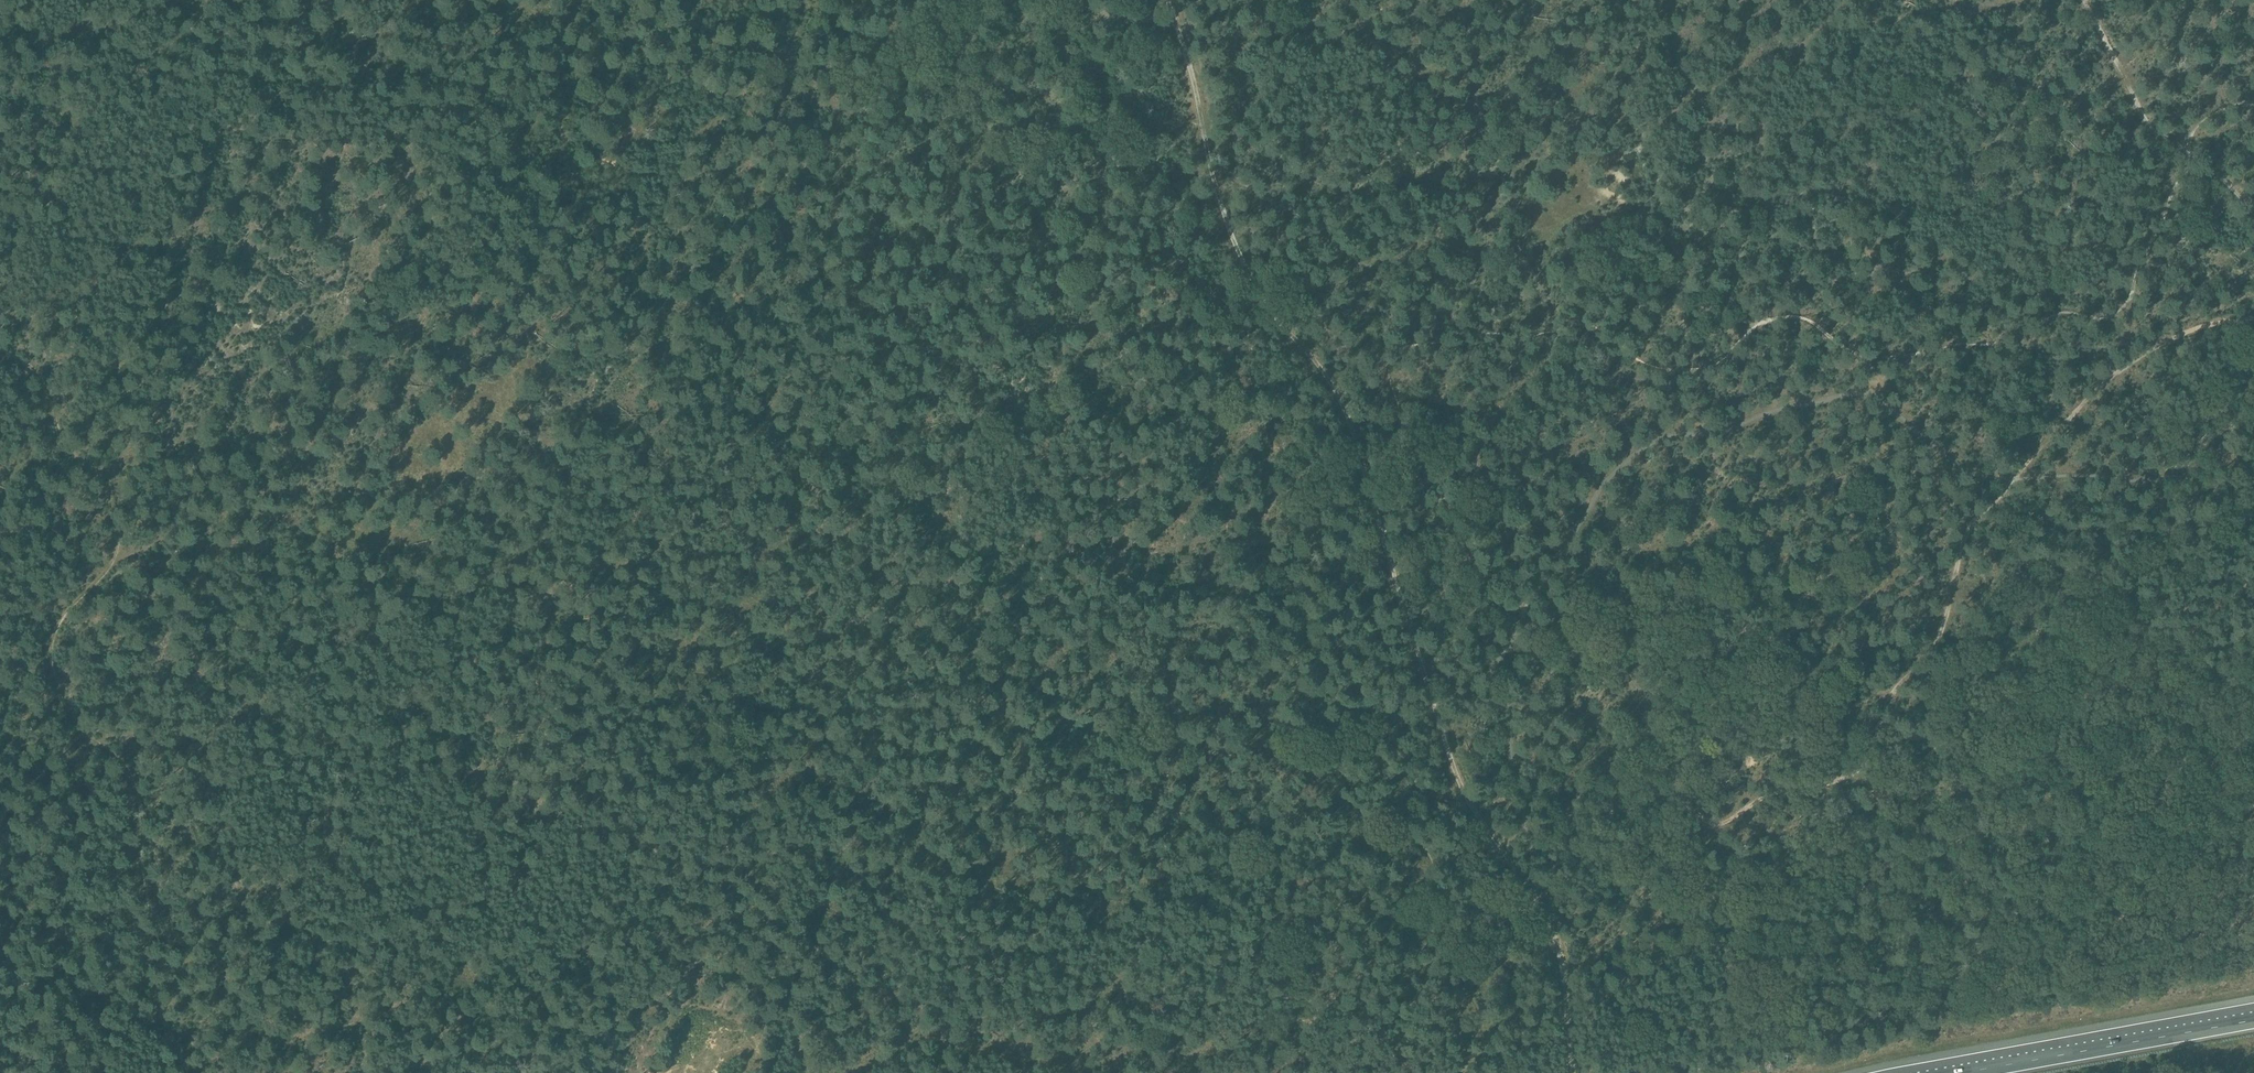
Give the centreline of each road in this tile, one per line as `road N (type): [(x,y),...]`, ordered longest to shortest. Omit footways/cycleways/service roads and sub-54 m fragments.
road 1 (track): [(2189,144),(2161,233),(2125,304),(2109,316),(2058,313),(2001,344),(1859,355),(1816,324),(1789,317),(1762,323),(1732,354),(1701,368),(1646,364),(1584,325),(1398,346),(1388,371),(1411,481),(1403,513),(1382,540)]
road 2 (track): [(815,0),(776,83),(717,115),(697,142),(672,153),(660,174),(667,205),(657,239),(660,323),(645,349),(614,369),(462,409),(426,496),(398,532),(363,548),(294,559),(225,546),(115,546)]
road 3 (track): [(2253,311),(2193,318),(2121,361),(1961,535),(1943,627),(1930,658),(1890,697),(1867,762),(1828,780),(1766,784),(1712,826),(1677,831),(1570,810),(1514,831),(1503,851)]
road 4 (track): [(187,1072),(140,974),(150,908),(135,878),(138,789),(128,765),(75,735),(47,647),(48,629),(115,546),(97,474),(58,446),(31,358),(0,348)]
road 5 (track): [(1168,0),(1198,94),(1217,194),(1247,274),(1329,378),(1382,540)]
road 6 (motorway): [(2253,1020),(1962,1072)]
road 7 (track): [(1464,1072),(1479,1054),(1472,1000),(1402,923),(1393,897),(1395,865),(1422,834)]
road 8 (track): [(1382,540),(1469,805)]
road 9 (track): [(920,1044),(957,1044),(1074,1071),(1182,1072)]
road 10 (track): [(2085,0),(2136,107),(2154,128),(2189,144)]
road 11 (track): [(1547,914),(1564,973),(1573,1072)]

